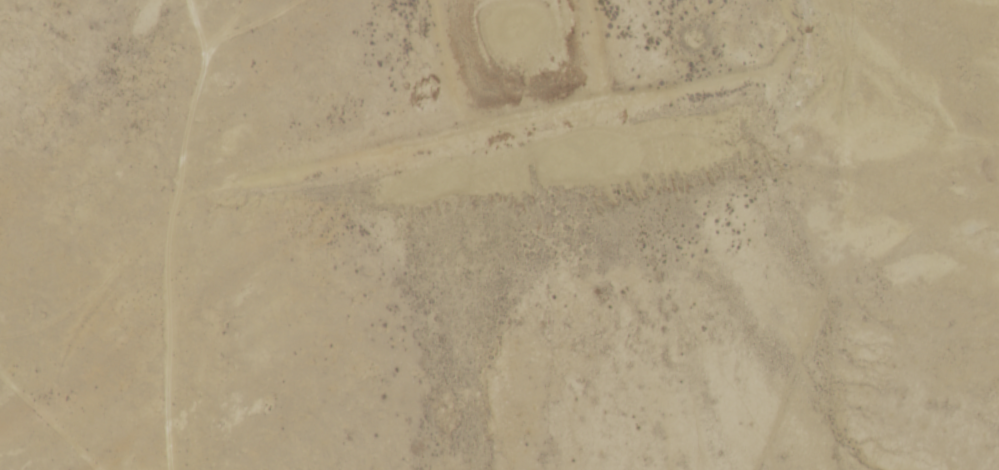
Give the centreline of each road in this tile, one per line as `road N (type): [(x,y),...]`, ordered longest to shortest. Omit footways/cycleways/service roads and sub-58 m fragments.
road 1 (track): [(185,469),(164,253),(200,49),(181,0)]

